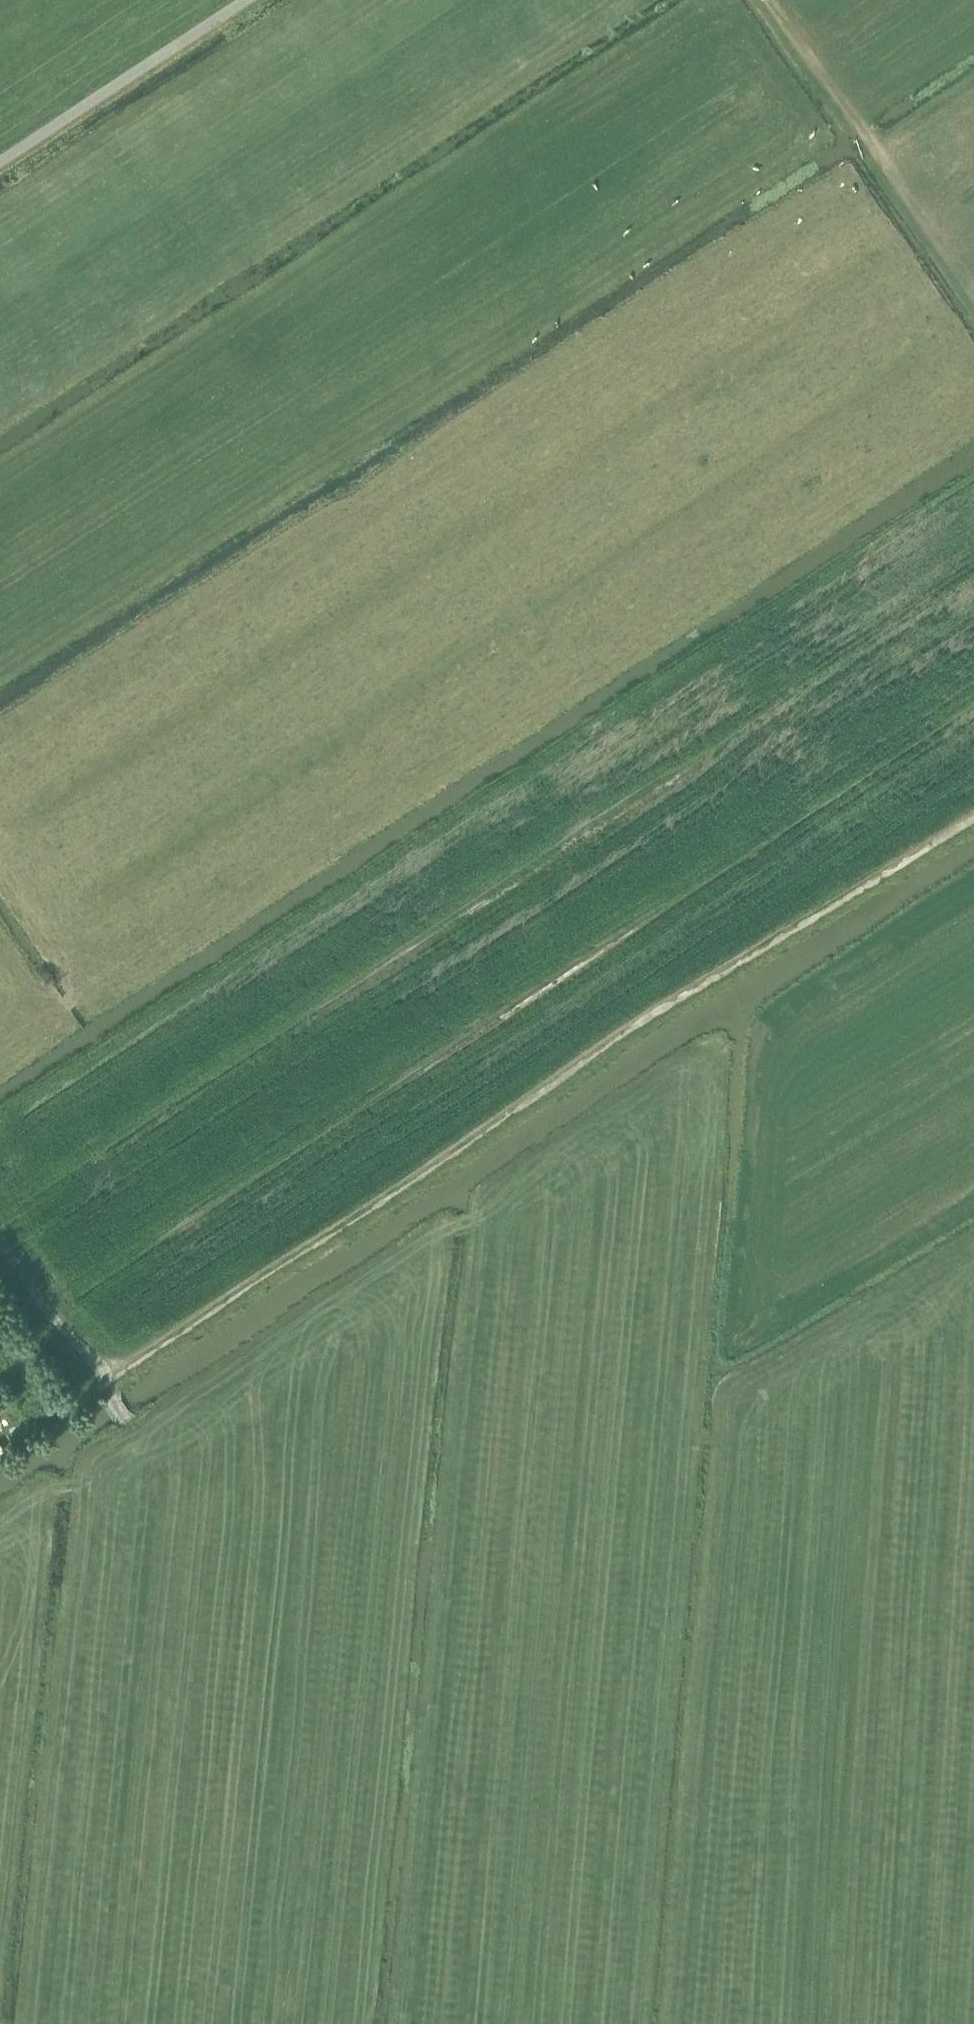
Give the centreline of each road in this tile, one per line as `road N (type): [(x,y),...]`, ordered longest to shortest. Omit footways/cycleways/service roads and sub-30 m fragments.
road 1 (track): [(0,1240),(55,1323),(98,1364),(105,1385),(662,1008),(973,817)]
road 2 (track): [(0,164),(245,0)]

